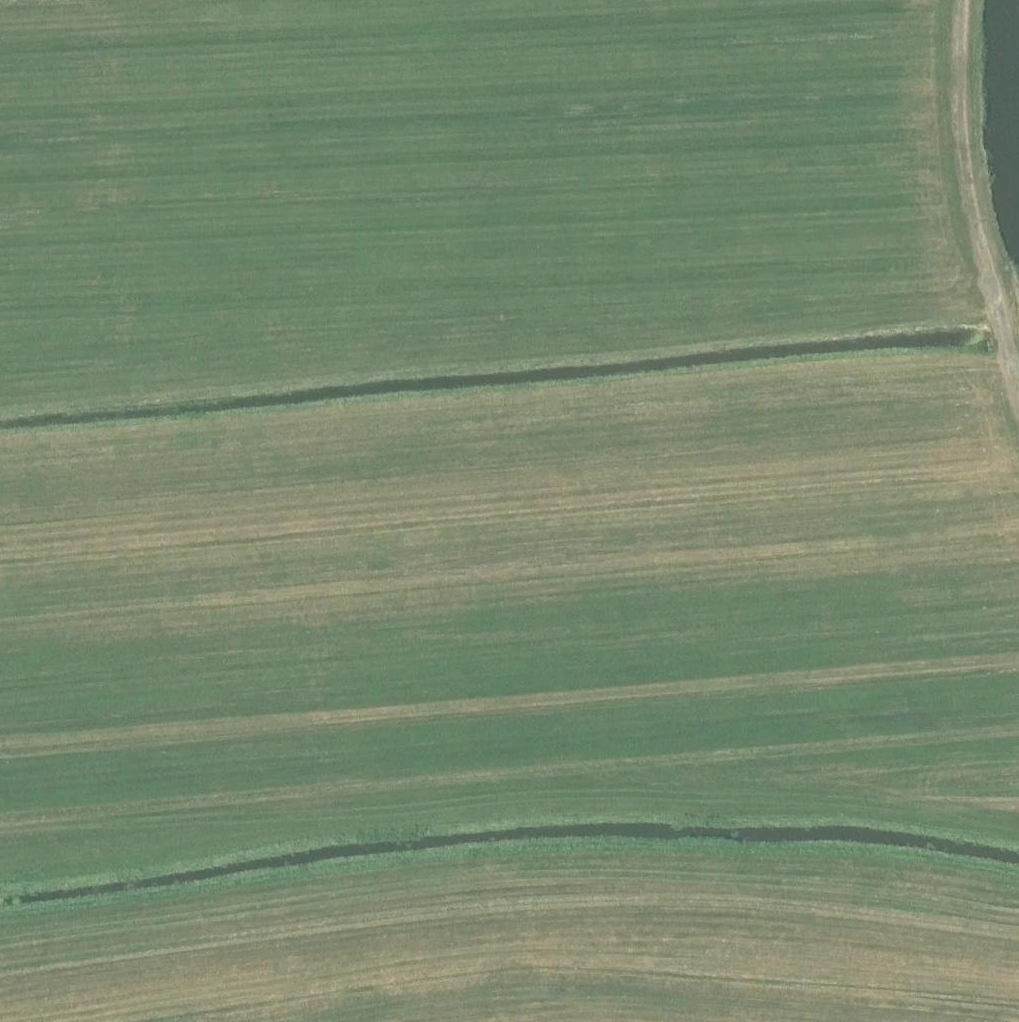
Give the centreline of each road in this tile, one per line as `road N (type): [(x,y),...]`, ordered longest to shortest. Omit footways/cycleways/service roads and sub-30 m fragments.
road 1 (track): [(965,0),(958,91),(970,209),(1018,382)]

